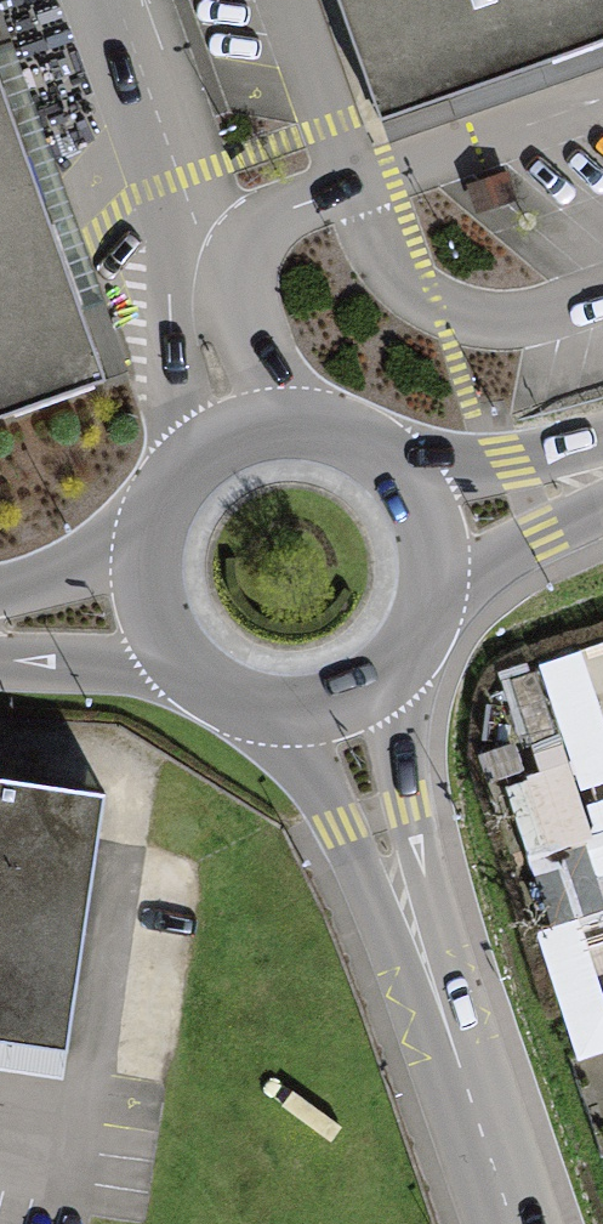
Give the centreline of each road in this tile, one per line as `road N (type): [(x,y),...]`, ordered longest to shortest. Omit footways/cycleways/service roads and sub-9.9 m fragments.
road 1 (residential): [(336,707),(379,813),(512,1223)]
road 2 (primary): [(432,534),(393,464),(361,440),(324,425),(244,429),(204,449),(172,480),(151,520),(143,564),(149,608)]
road 3 (primary): [(149,608),(169,650),(201,684),(243,706),(289,714),(336,707)]
road 4 (primary): [(336,707),(383,680),(418,639),(435,588),(432,534)]
road 5 (primary): [(602,476),(432,534)]
road 6 (primary): [(0,628),(149,608)]

